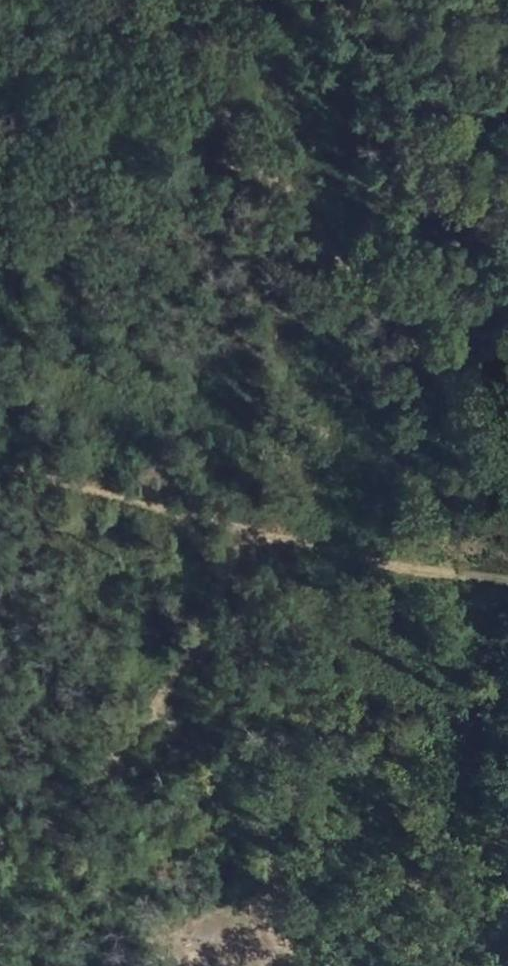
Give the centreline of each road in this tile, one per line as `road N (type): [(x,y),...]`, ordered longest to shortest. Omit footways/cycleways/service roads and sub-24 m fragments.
road 1 (track): [(507,580),(255,540),(157,706),(73,801),(0,842)]
road 2 (track): [(100,0),(166,52),(507,455)]
road 3 (track): [(507,703),(308,902),(228,810),(157,706)]
road 4 (track): [(507,272),(347,0)]
road 5 (track): [(0,467),(255,540)]
road 6 (track): [(0,132),(212,104)]

